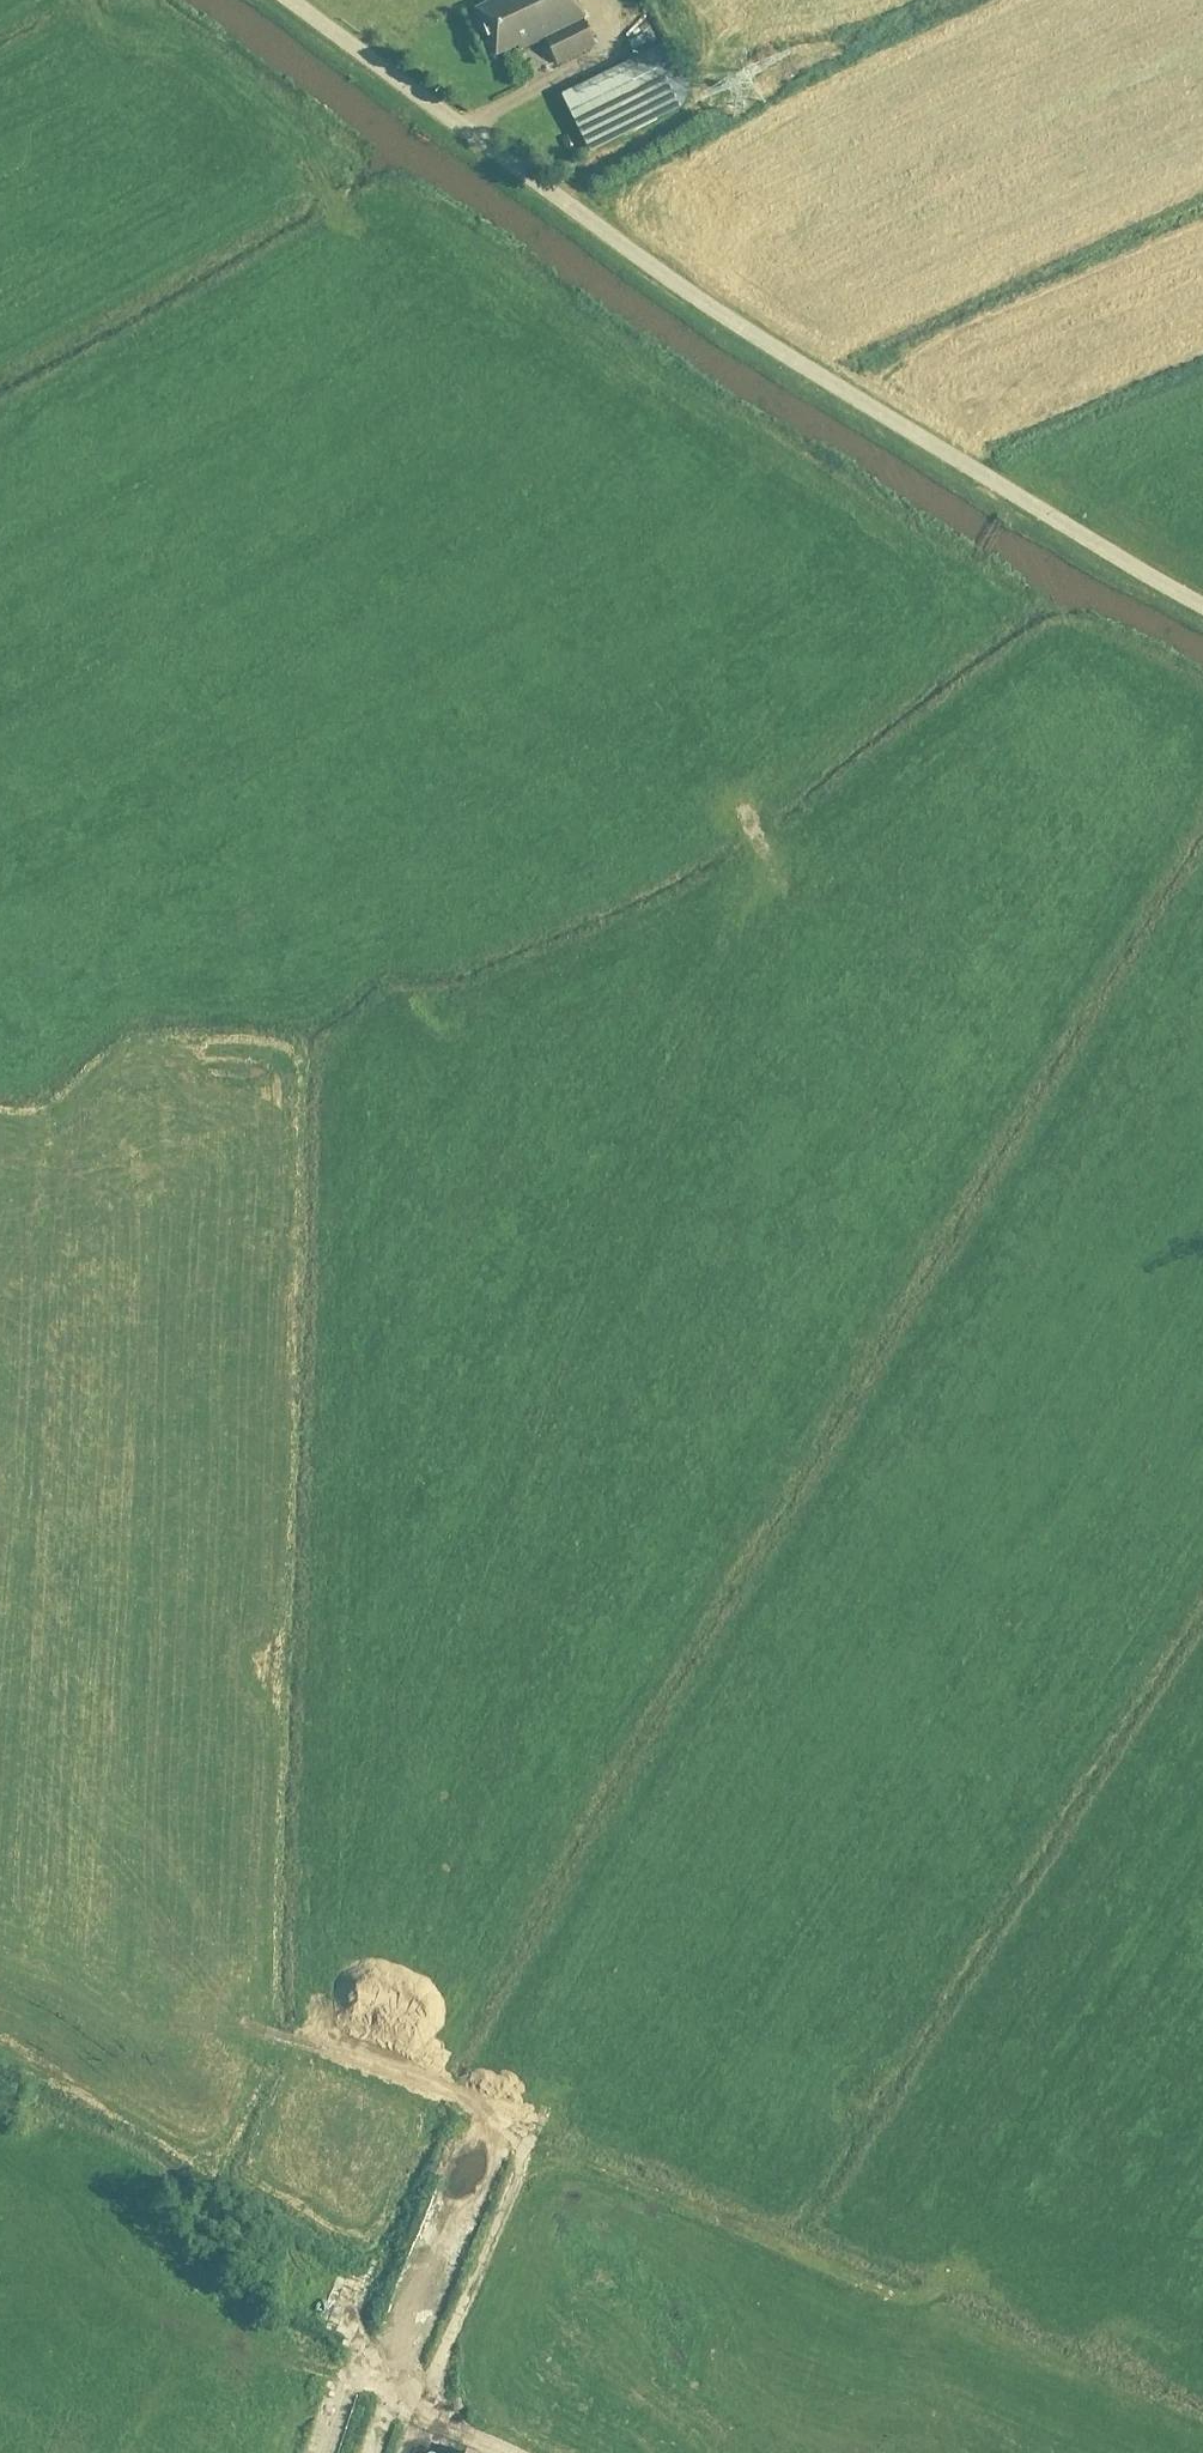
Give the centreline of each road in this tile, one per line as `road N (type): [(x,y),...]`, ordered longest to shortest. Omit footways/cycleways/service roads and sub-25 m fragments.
road 1 (unclassified): [(1202,610),(805,371),(290,0)]

